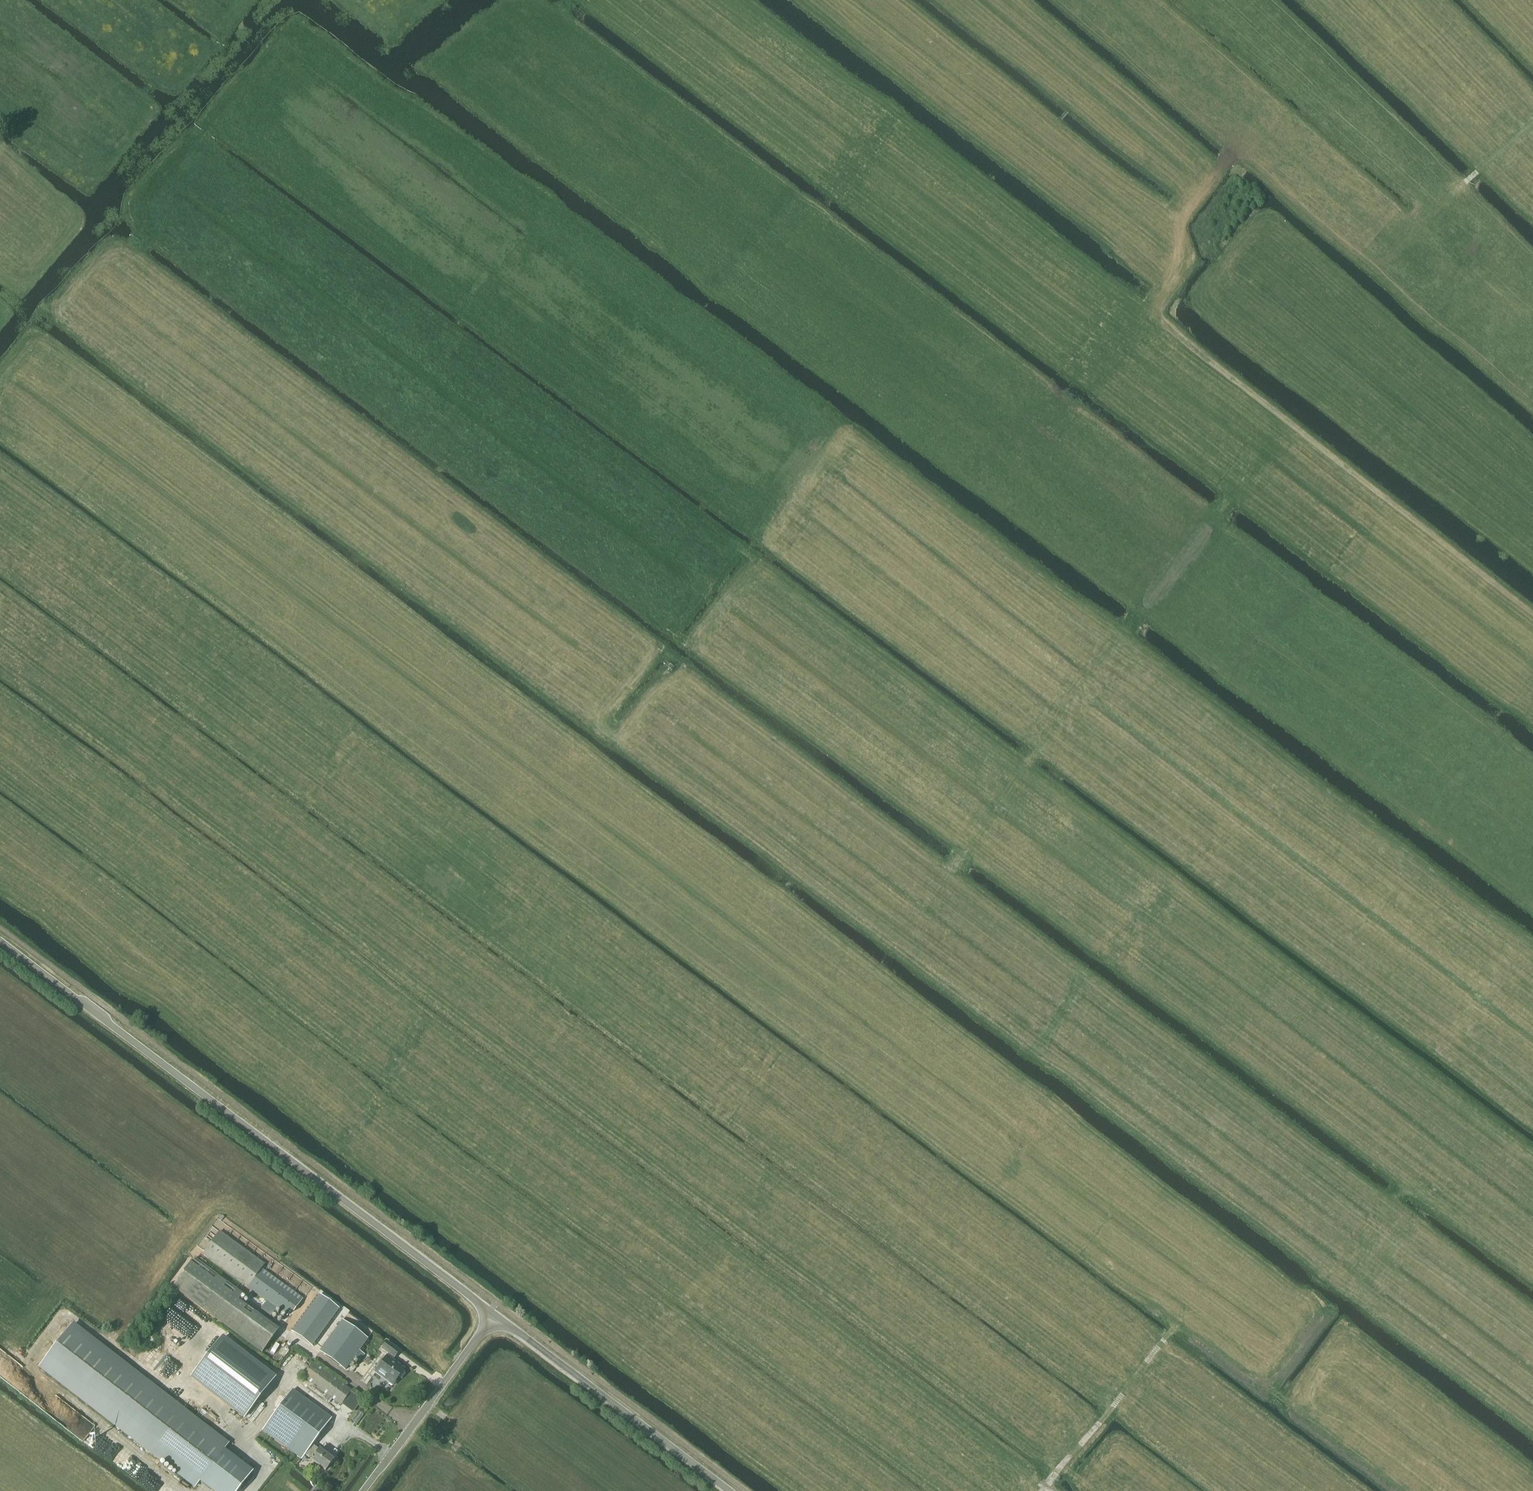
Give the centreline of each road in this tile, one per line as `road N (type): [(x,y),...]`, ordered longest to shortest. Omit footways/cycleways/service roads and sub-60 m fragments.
road 1 (tertiary): [(489,1312),(0,940)]
road 2 (tertiary): [(725,1490),(489,1312)]
road 3 (unclassified): [(364,1490),(489,1312)]
road 4 (track): [(1051,1490),(1054,1475),(1182,1319)]

